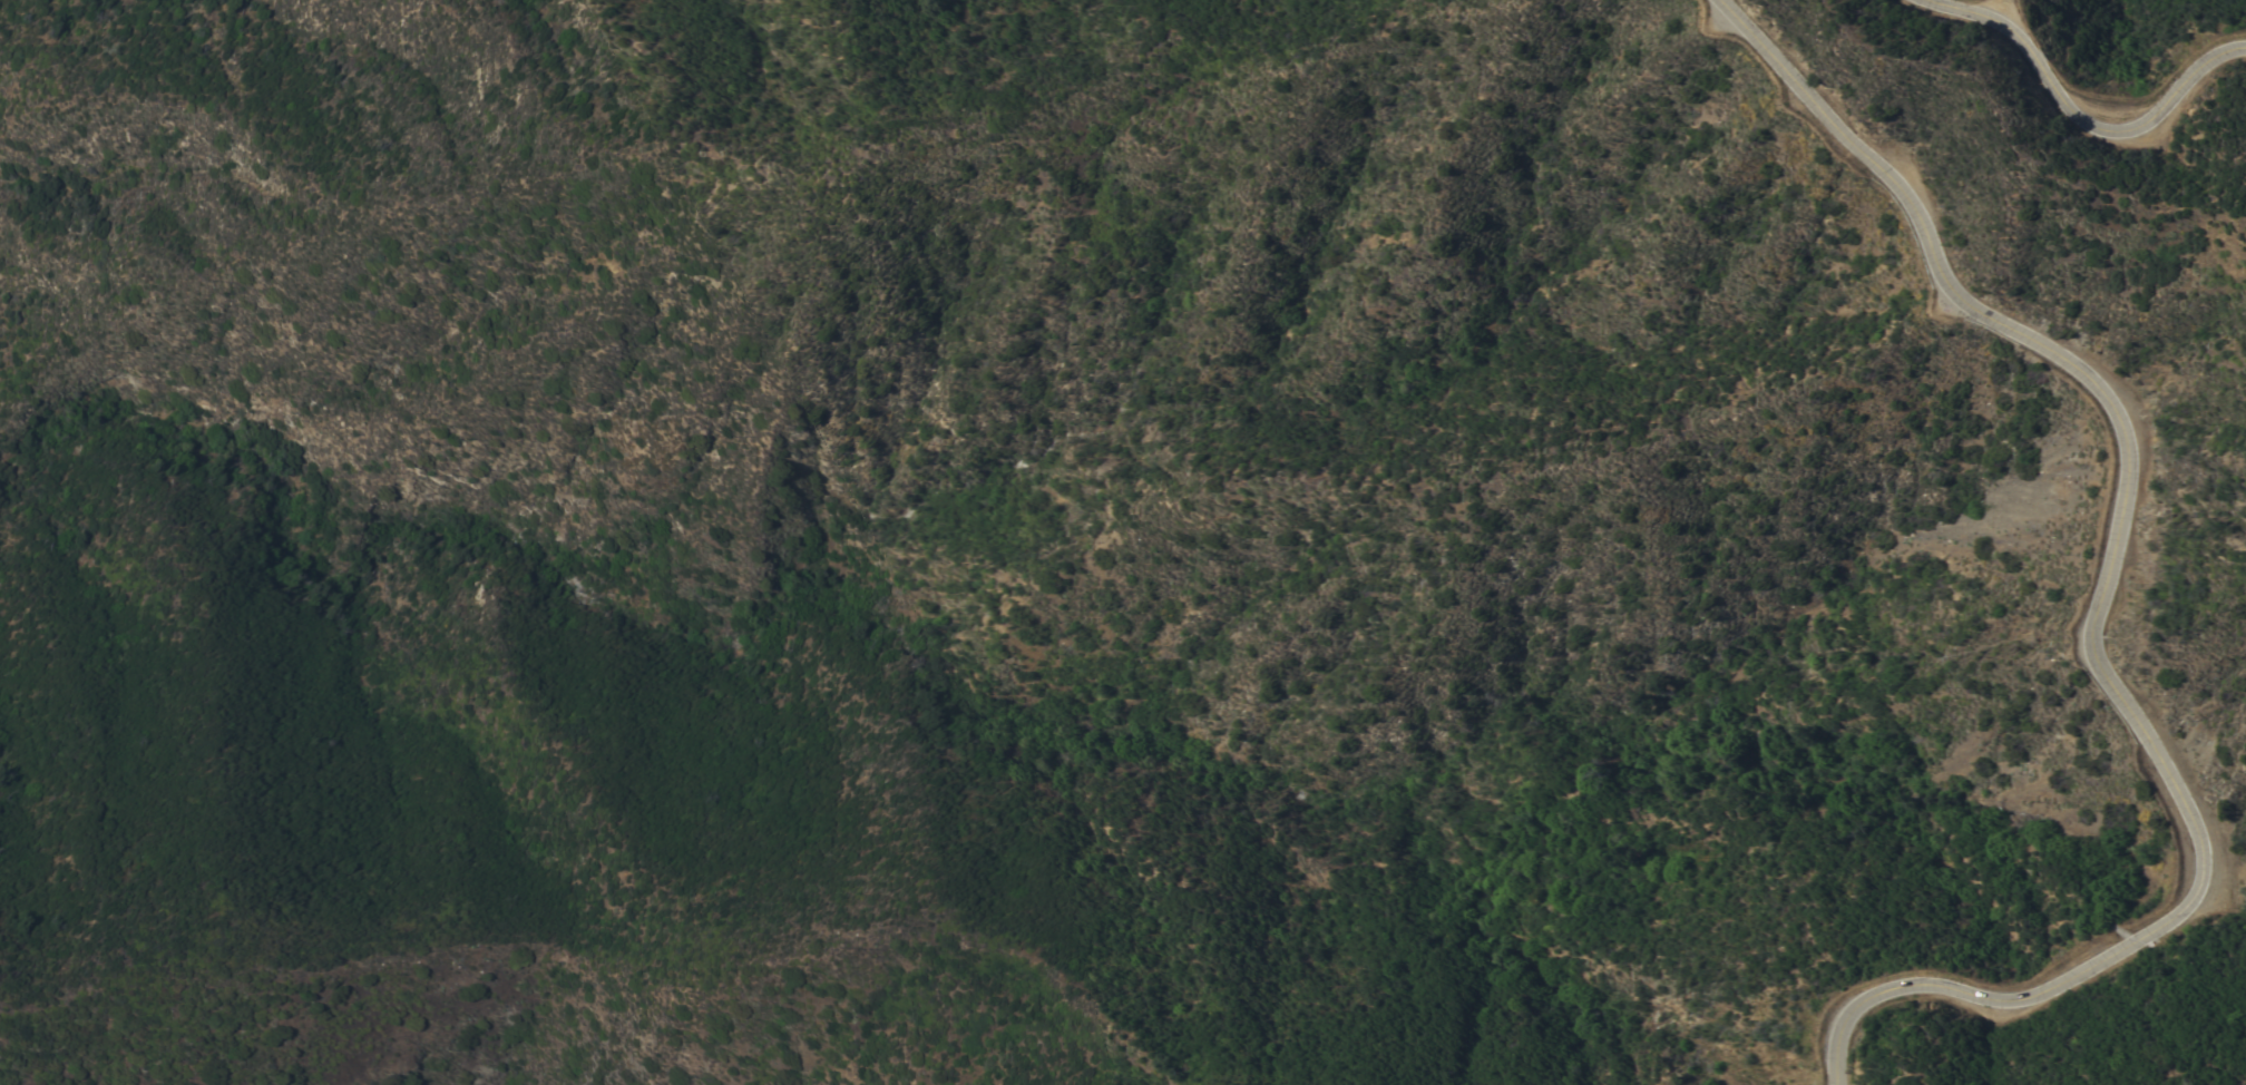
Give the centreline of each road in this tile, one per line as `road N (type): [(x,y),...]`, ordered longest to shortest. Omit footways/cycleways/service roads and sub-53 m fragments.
road 1 (residential): [(1720,0),(1901,188),(1944,281),(1965,304),(2069,363),(2119,421),(2125,492),(2094,649),(2175,786),(2201,866),(2190,900),(2162,926),(2045,991),(1988,999),(1914,986),(1869,998),(1839,1033),(1834,1084)]
road 2 (residential): [(2245,47),(2205,62),(2146,120),(2112,130),(2064,102),(2013,30),(1933,0)]

